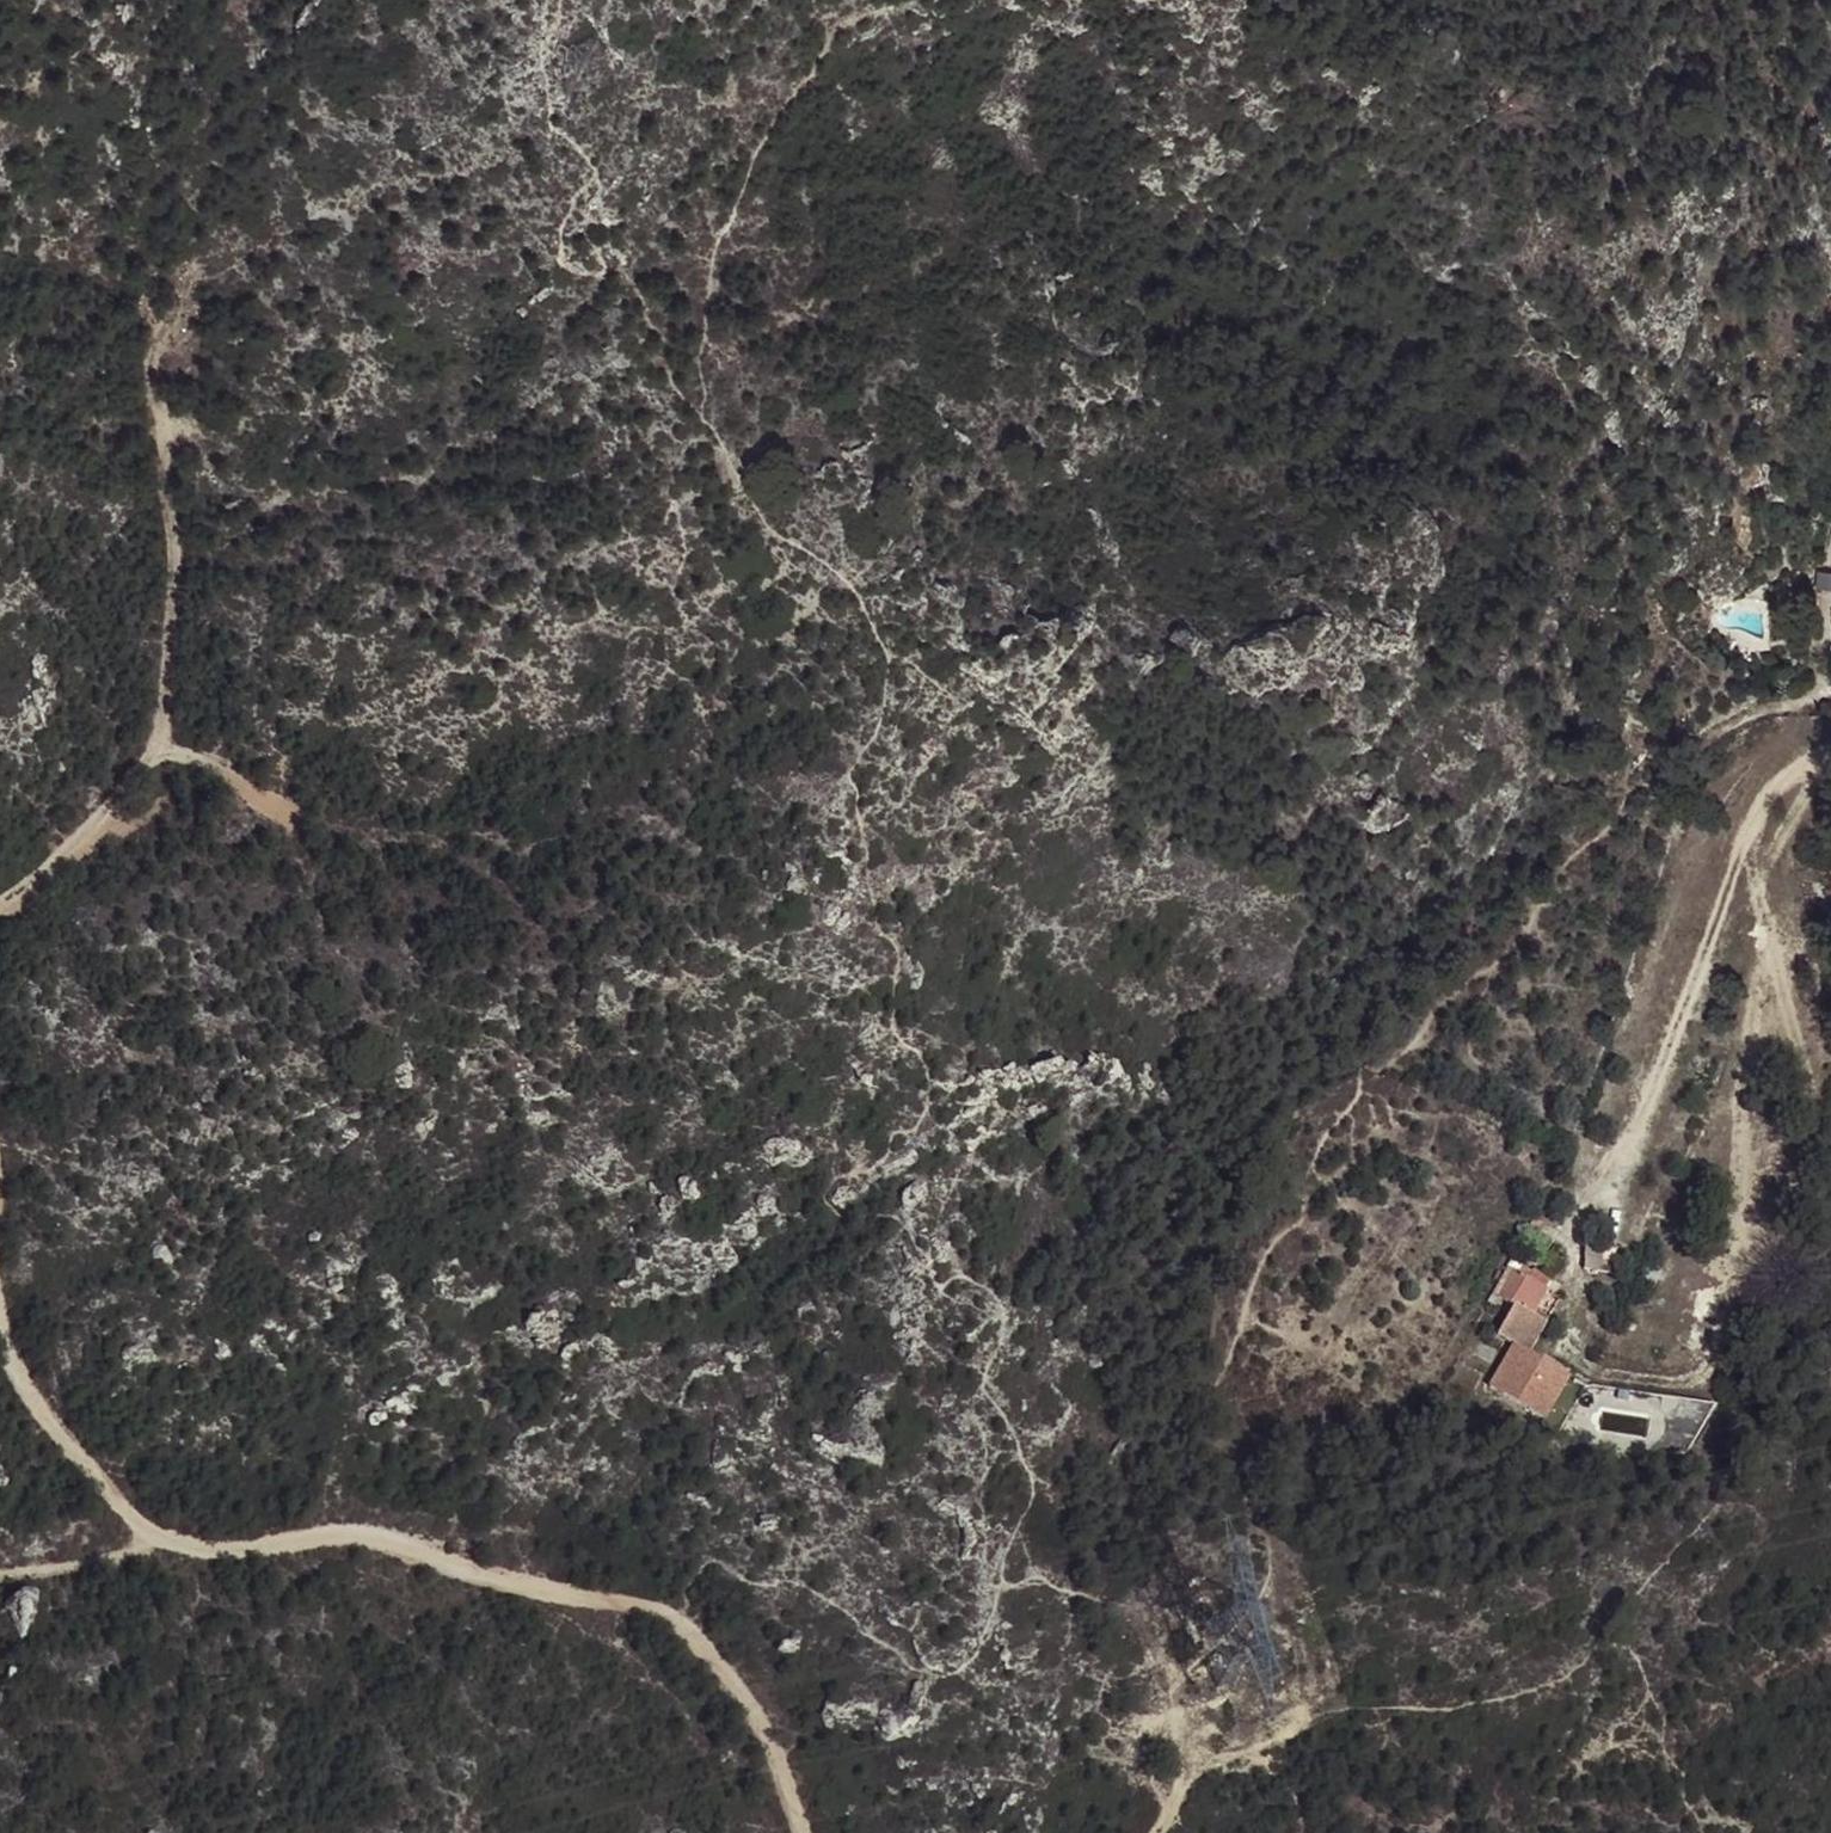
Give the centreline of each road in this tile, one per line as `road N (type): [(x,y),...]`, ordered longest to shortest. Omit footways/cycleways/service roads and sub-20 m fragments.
road 1 (track): [(838,1832),(823,1797),(728,1667),(667,1611),(349,1532),(221,1547),(163,1537),(68,1442),(2,1335),(0,1302)]

